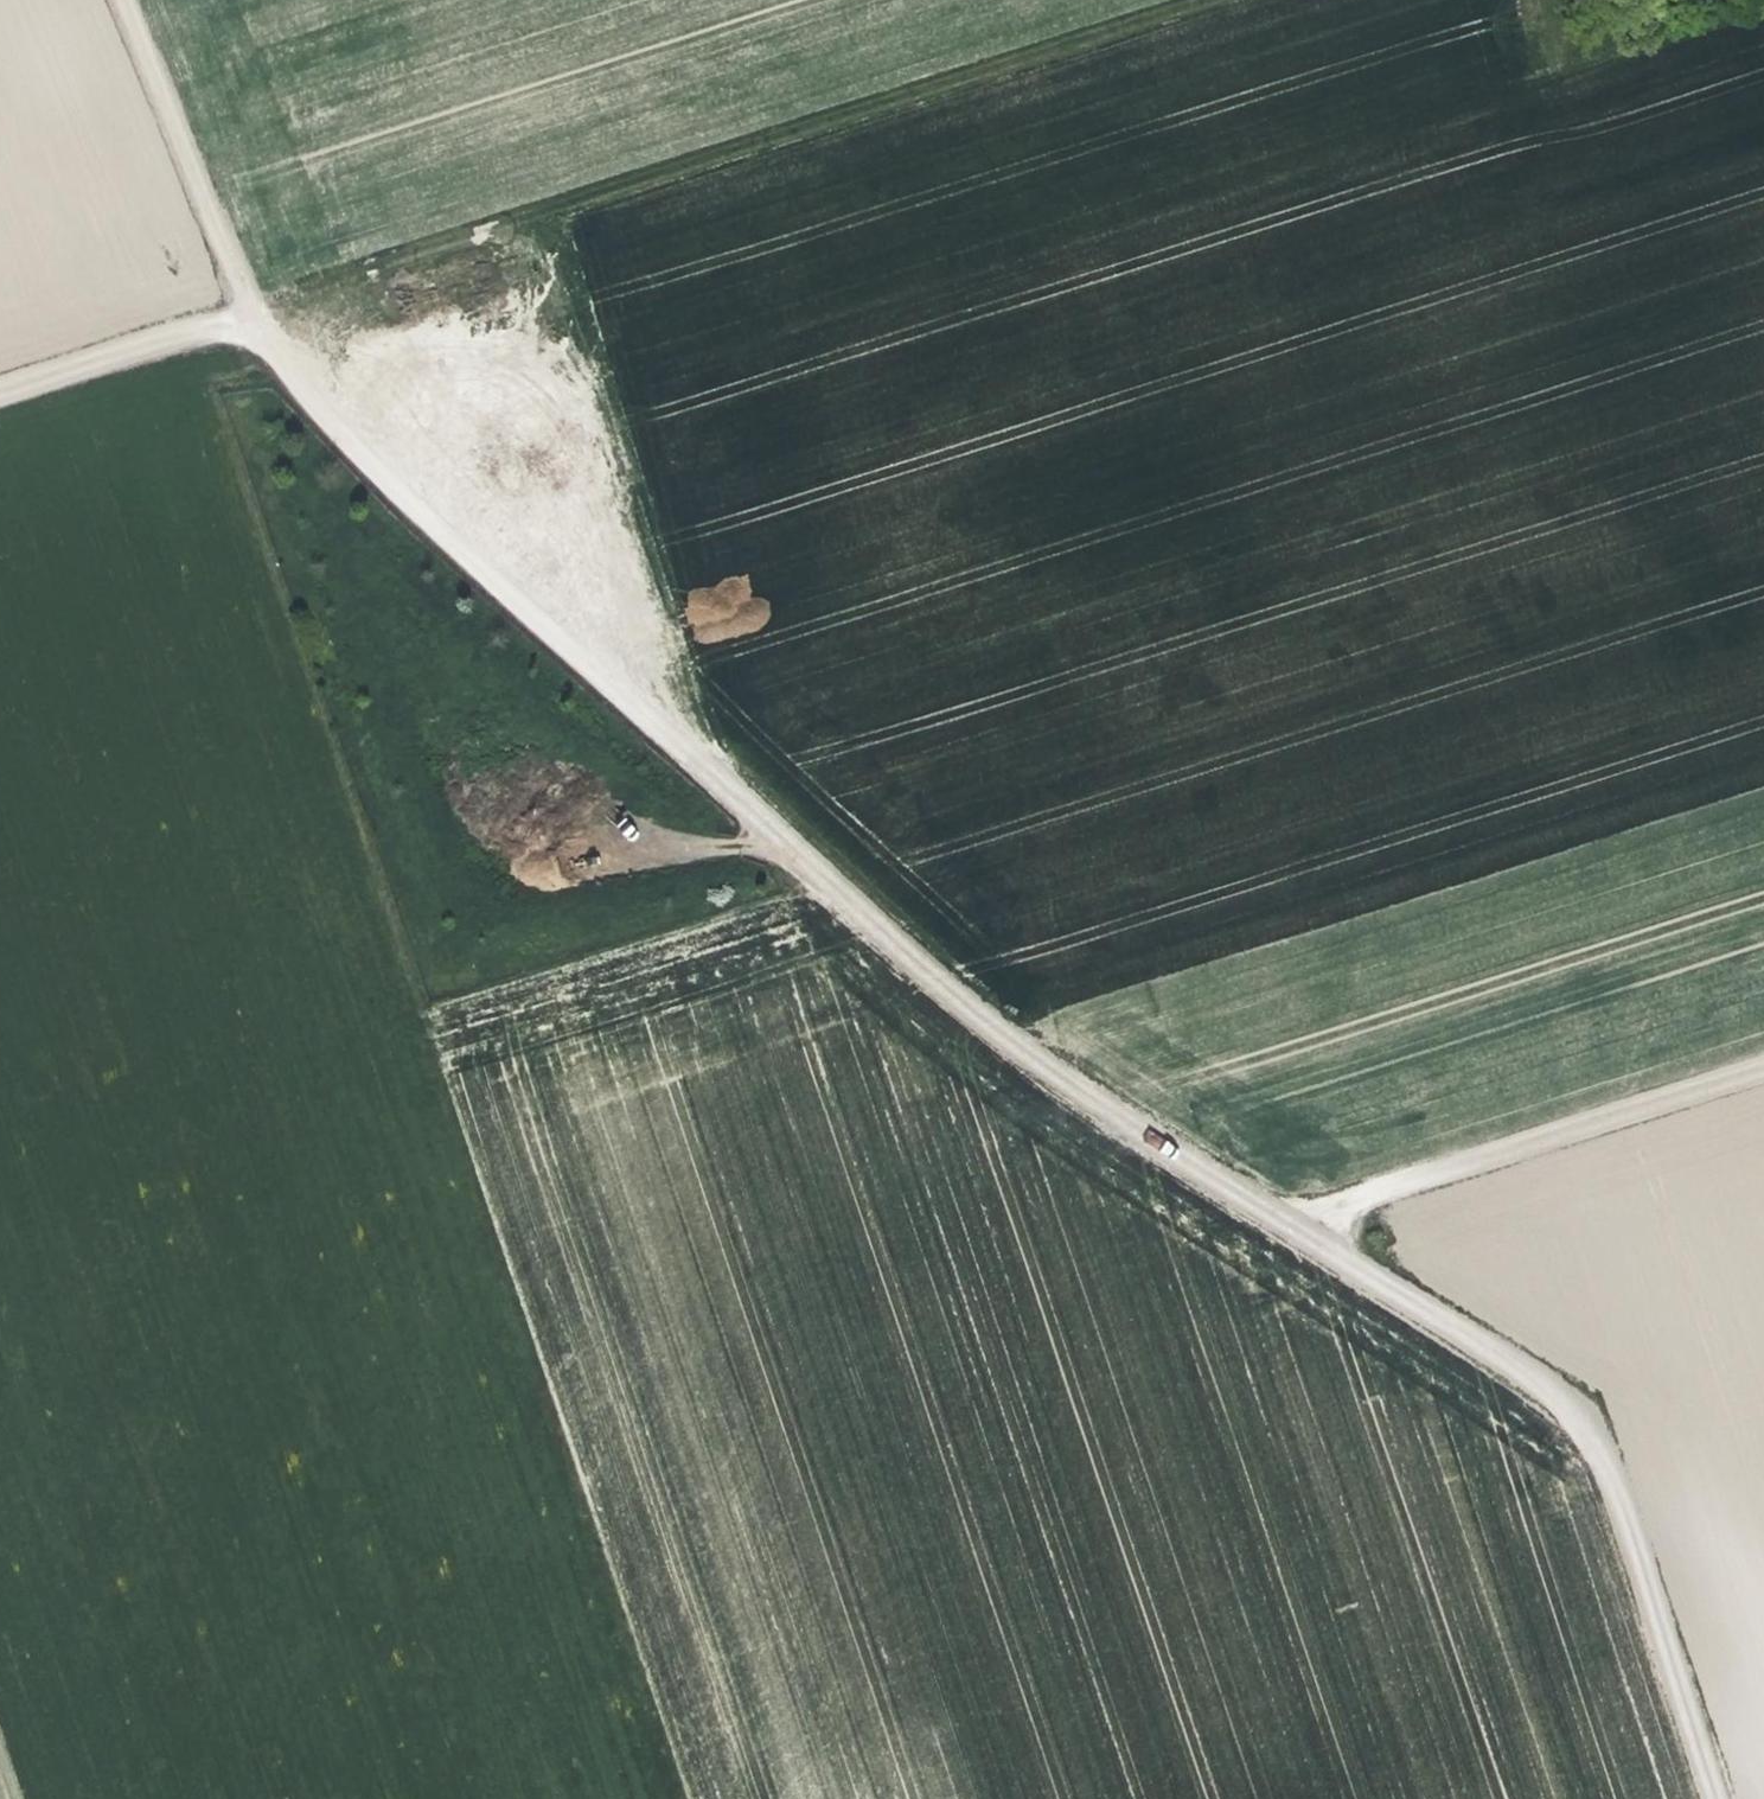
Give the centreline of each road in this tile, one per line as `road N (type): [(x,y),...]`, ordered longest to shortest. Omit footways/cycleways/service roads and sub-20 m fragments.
road 1 (track): [(1717,1798),(1585,1421),(1541,1383),(1047,1069),(604,677),(264,360),(228,315),(116,0)]
road 2 (track): [(0,389),(1217,0)]
road 3 (track): [(1286,1224),(1763,1069)]
road 4 (track): [(817,868),(443,999)]

